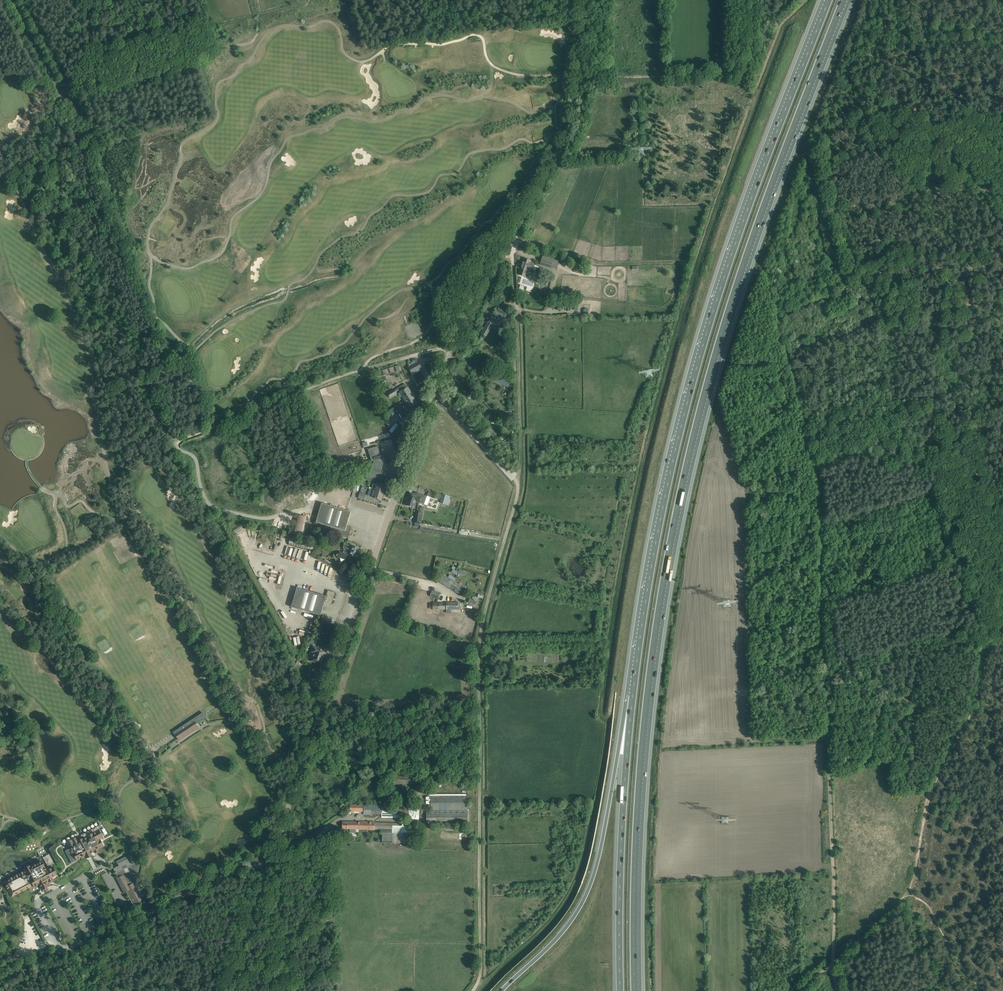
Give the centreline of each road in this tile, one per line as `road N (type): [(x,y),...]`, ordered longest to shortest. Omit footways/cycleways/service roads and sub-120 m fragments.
road 1 (motorway): [(635,990),(645,710),(675,520),(734,295),(844,0)]
road 2 (motorway): [(829,0),(702,348),(660,517),(633,694)]
road 3 (track): [(774,319),(818,486),(833,962)]
road 4 (track): [(472,990),(481,971),(480,642),(517,477)]
road 5 (unclassified): [(268,868),(433,389)]
road 6 (unclassified): [(433,389),(569,126),(582,0)]
road 7 (motorway): [(633,694),(586,894),(556,939),(501,990)]
road 8 (motorway): [(633,694),(621,990)]
road 9 (unclassified): [(0,979),(245,866),(268,868)]
road 10 (track): [(987,647),(970,714),(928,794),(907,891)]
road 11 (track): [(510,242),(517,477)]
road 12 (unclassified): [(225,990),(268,868)]
road 13 (unclassified): [(517,477),(433,389)]

